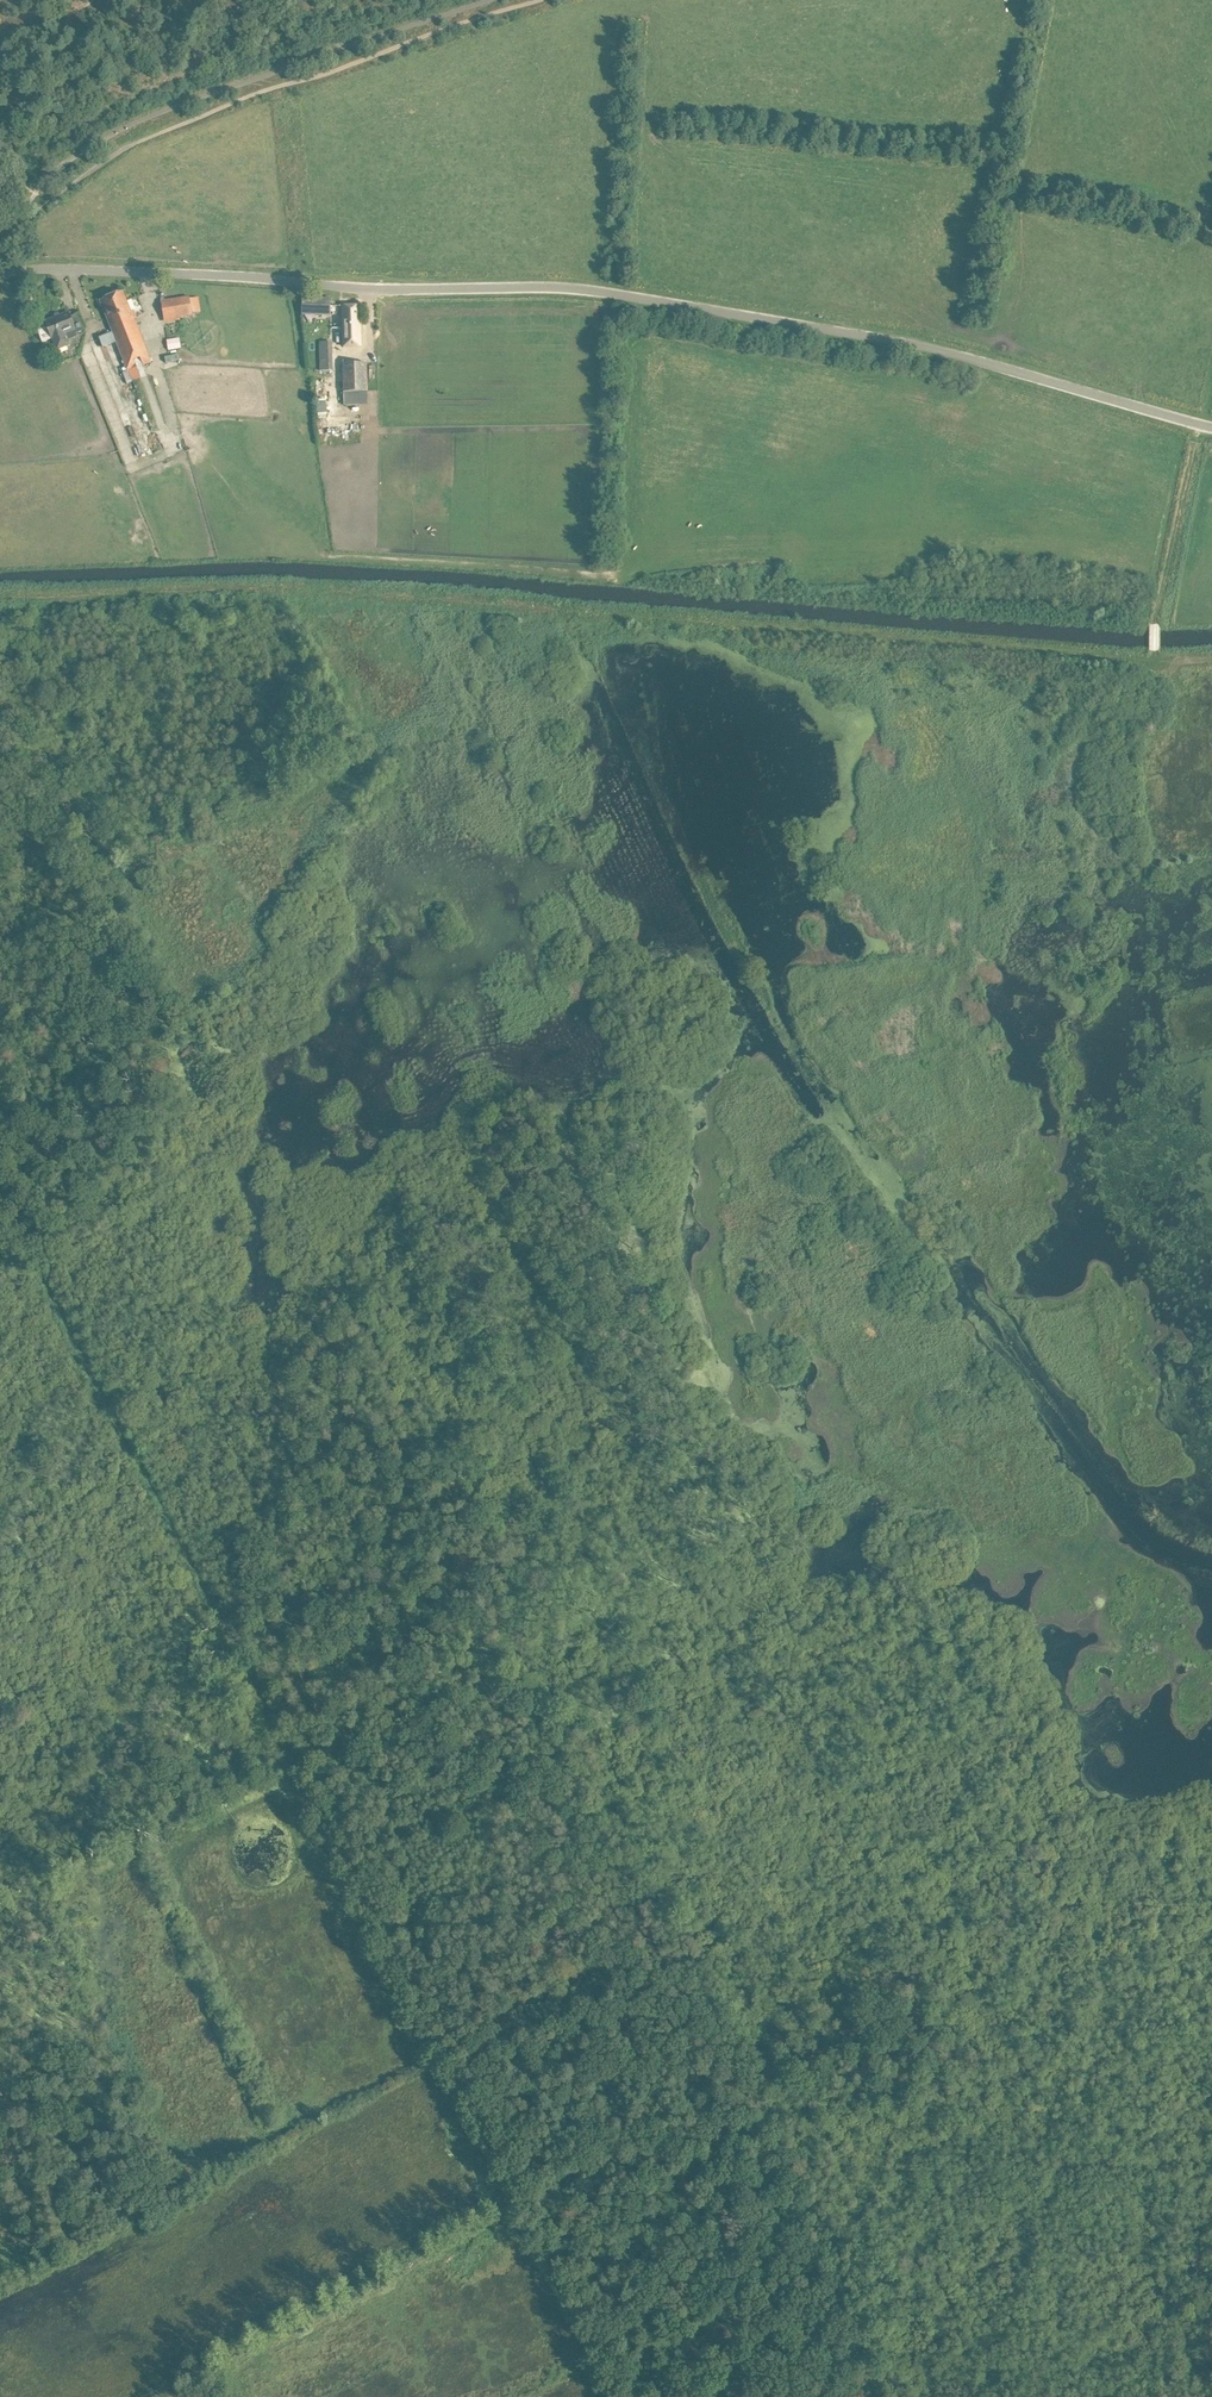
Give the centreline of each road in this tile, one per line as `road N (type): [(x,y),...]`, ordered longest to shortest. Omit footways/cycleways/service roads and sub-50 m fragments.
road 1 (unclassified): [(0,276),(63,269),(367,289),(589,290),(923,347),(1211,427)]
road 2 (track): [(545,0),(258,92),(135,146),(0,245)]
road 3 (track): [(1154,659),(1153,622),(1198,424)]

